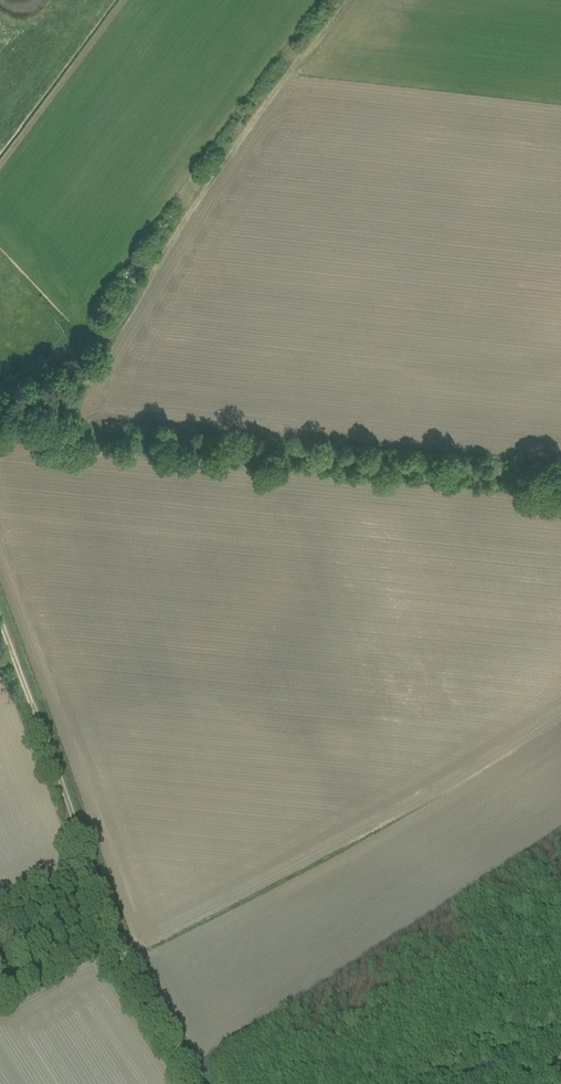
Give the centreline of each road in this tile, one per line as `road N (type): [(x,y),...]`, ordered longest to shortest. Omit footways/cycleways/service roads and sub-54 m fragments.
road 1 (track): [(201,1083),(113,930),(0,621)]

